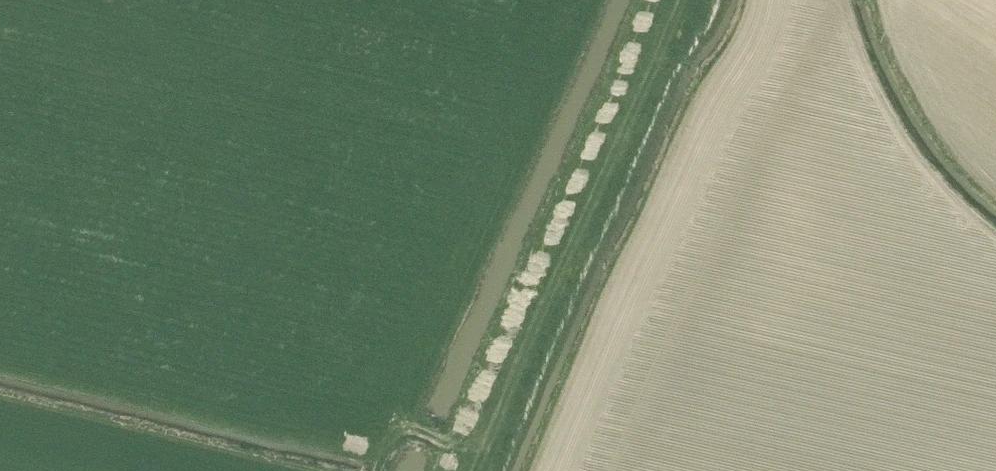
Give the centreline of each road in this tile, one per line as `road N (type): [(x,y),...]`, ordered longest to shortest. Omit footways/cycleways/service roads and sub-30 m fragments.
road 1 (track): [(681,0),(468,470)]

